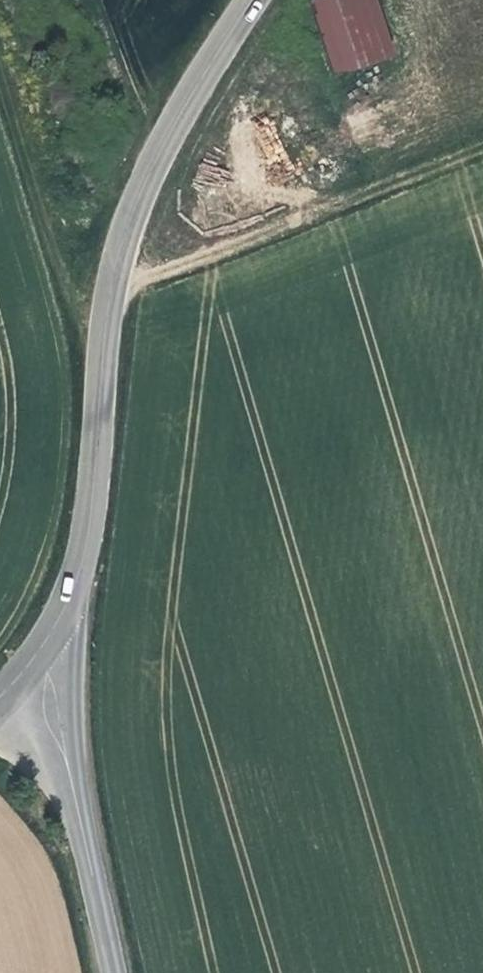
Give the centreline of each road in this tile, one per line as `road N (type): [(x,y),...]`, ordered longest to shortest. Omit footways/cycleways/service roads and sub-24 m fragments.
road 1 (tertiary): [(252,0),(192,94),(132,215),(111,292),(81,565),(42,649)]
road 2 (track): [(111,292),(482,145)]
road 3 (unclassified): [(116,972),(42,649)]

